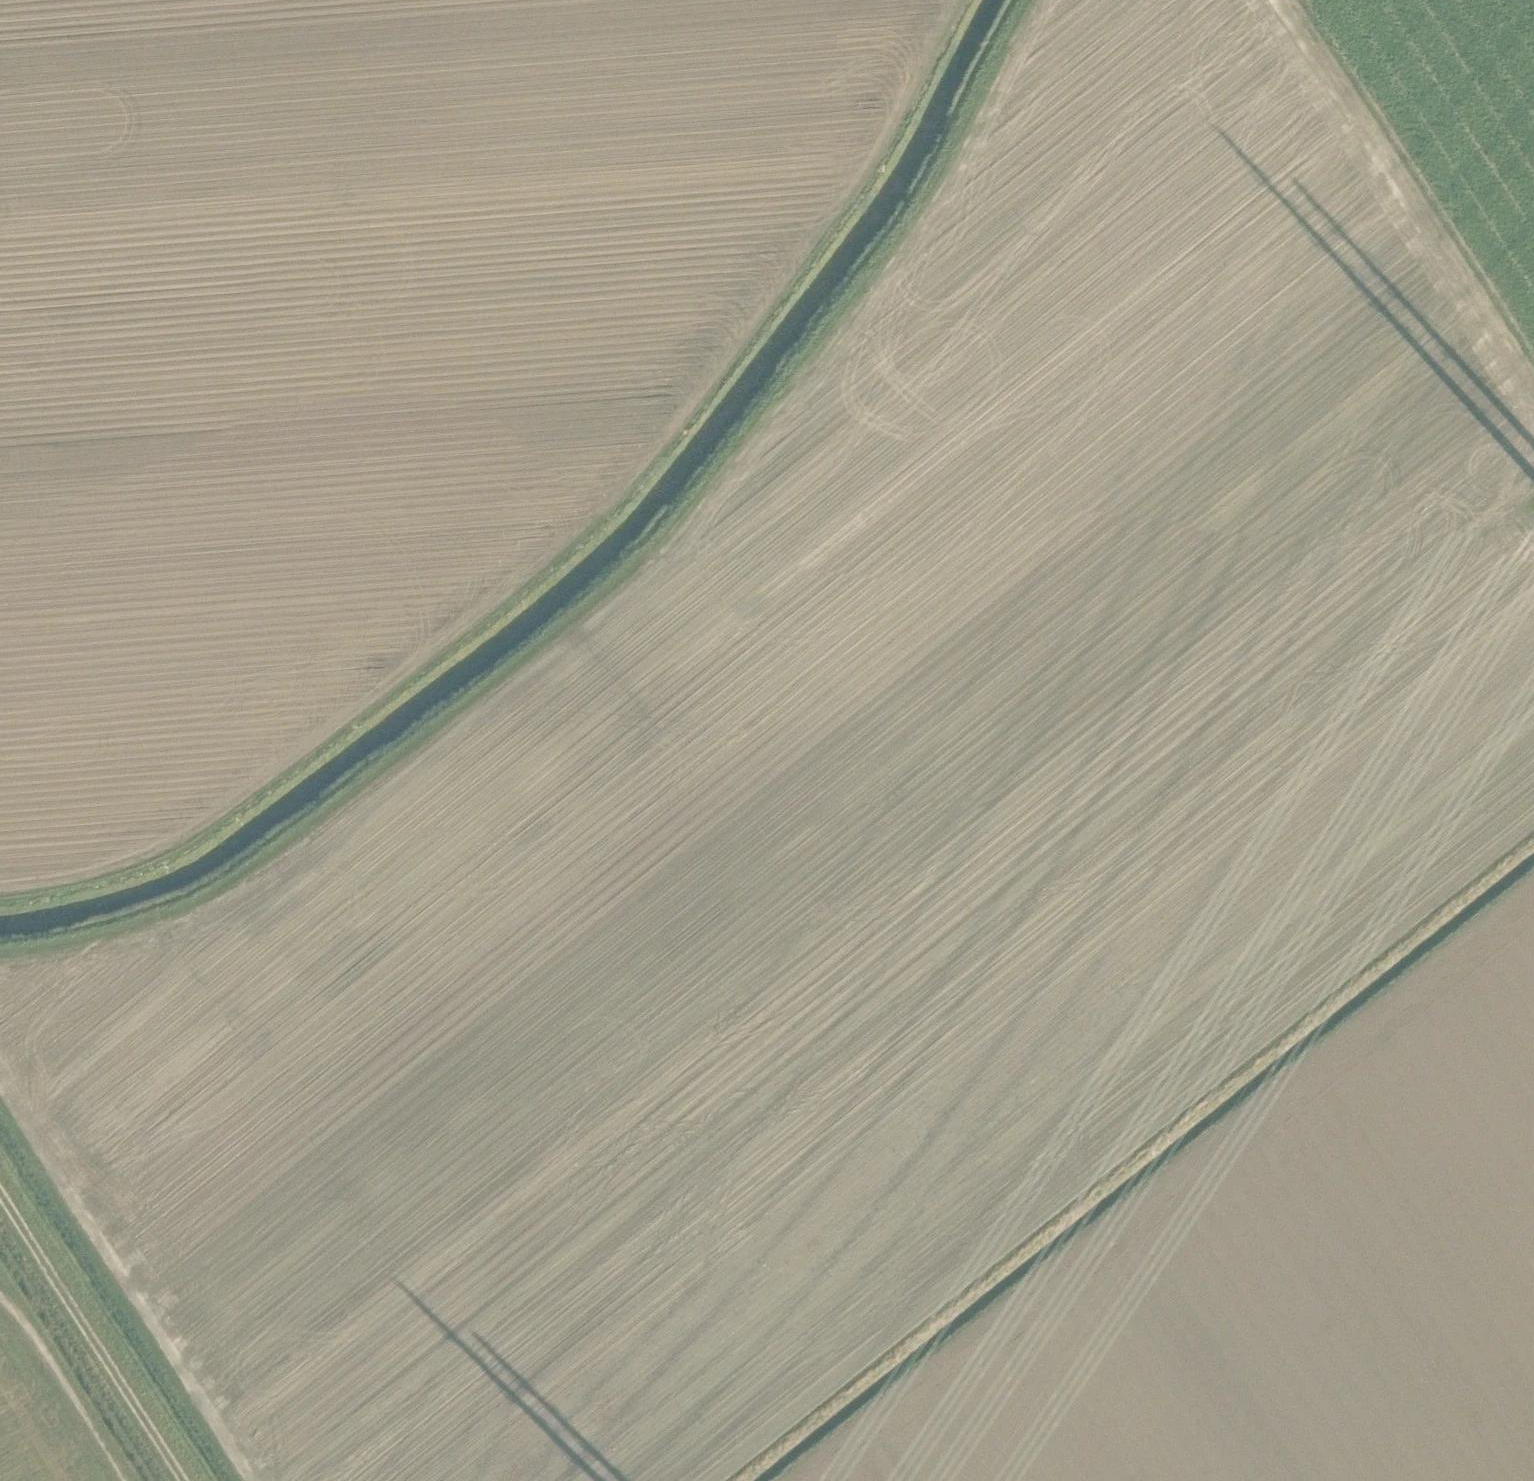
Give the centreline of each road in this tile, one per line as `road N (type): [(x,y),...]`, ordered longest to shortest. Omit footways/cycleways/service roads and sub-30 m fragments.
road 1 (track): [(185,1480),(0,1195)]

